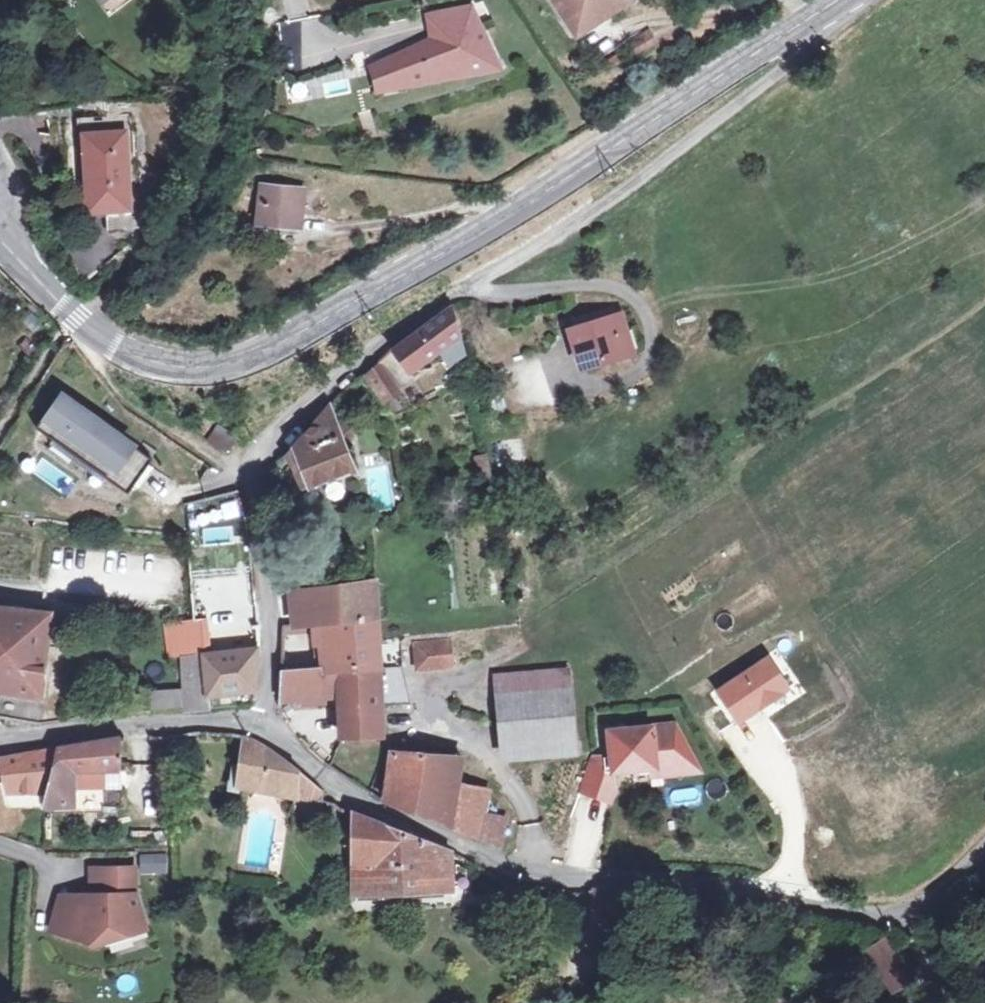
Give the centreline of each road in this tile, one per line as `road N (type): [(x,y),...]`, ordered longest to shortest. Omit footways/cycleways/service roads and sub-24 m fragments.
road 1 (unclassified): [(849,0),(811,53),(601,206),(389,335),(258,446),(247,474),(266,598),(269,698),(262,719)]
road 2 (secondary): [(0,243),(72,318),(114,344),(197,369),(237,361),(547,191),(844,0)]
road 3 (unclassified): [(984,846),(906,911),(862,912),(650,874),(545,877),(505,869),(343,791),(262,719)]
road 4 (unclassified): [(262,719),(0,737)]

